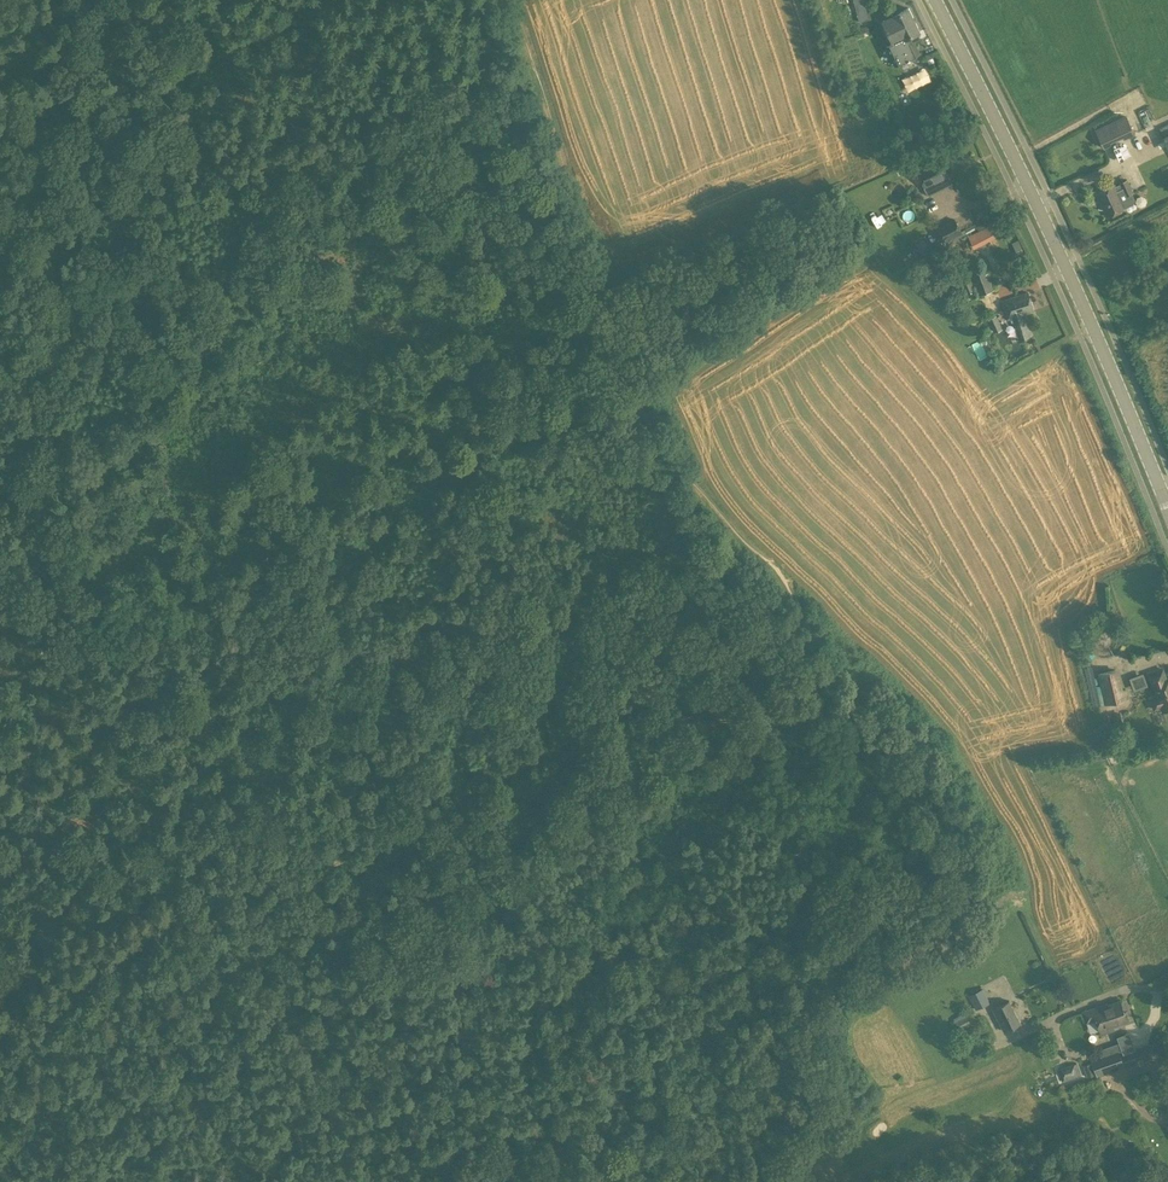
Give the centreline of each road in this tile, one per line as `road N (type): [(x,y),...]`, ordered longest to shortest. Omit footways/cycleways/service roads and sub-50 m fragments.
road 1 (track): [(790,627),(791,593),(678,469),(627,382),(601,322),(582,215),(505,0)]
road 2 (track): [(256,957),(232,919),(790,627)]
road 3 (secondary): [(1167,510),(1028,186),(935,0)]
road 4 (track): [(232,919),(0,1038)]
road 5 (track): [(328,1181),(333,1108),(275,1031),(260,999),(256,957)]

